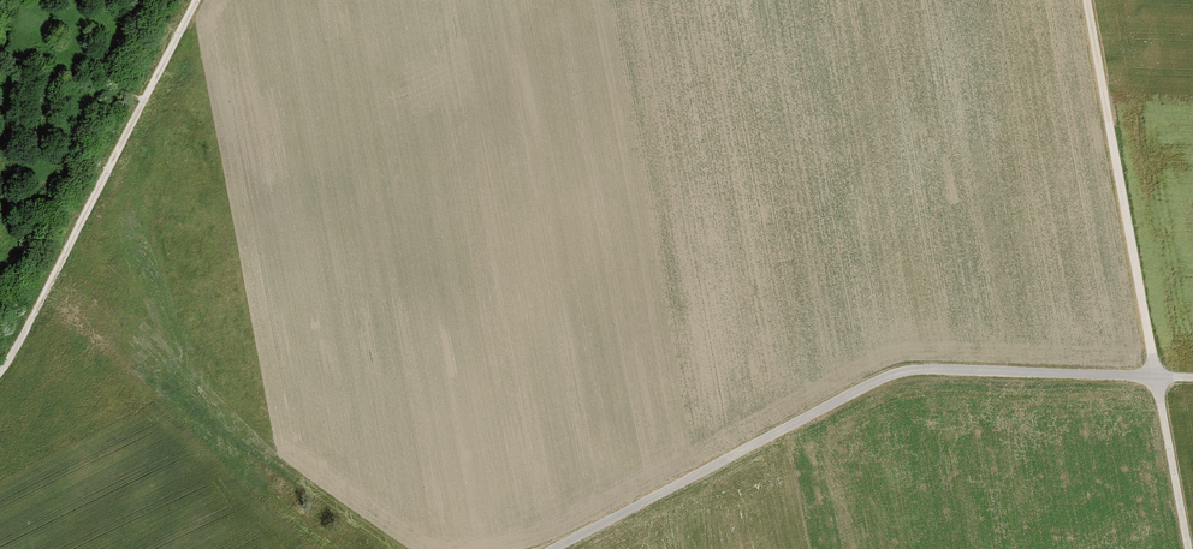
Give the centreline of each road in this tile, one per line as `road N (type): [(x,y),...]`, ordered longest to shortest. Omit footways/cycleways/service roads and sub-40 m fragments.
road 1 (track): [(1163,357),(879,375),(548,548)]
road 2 (track): [(0,375),(195,0)]
road 3 (track): [(1099,0),(1163,357)]
road 4 (track): [(1181,548),(1163,357),(1192,359)]

